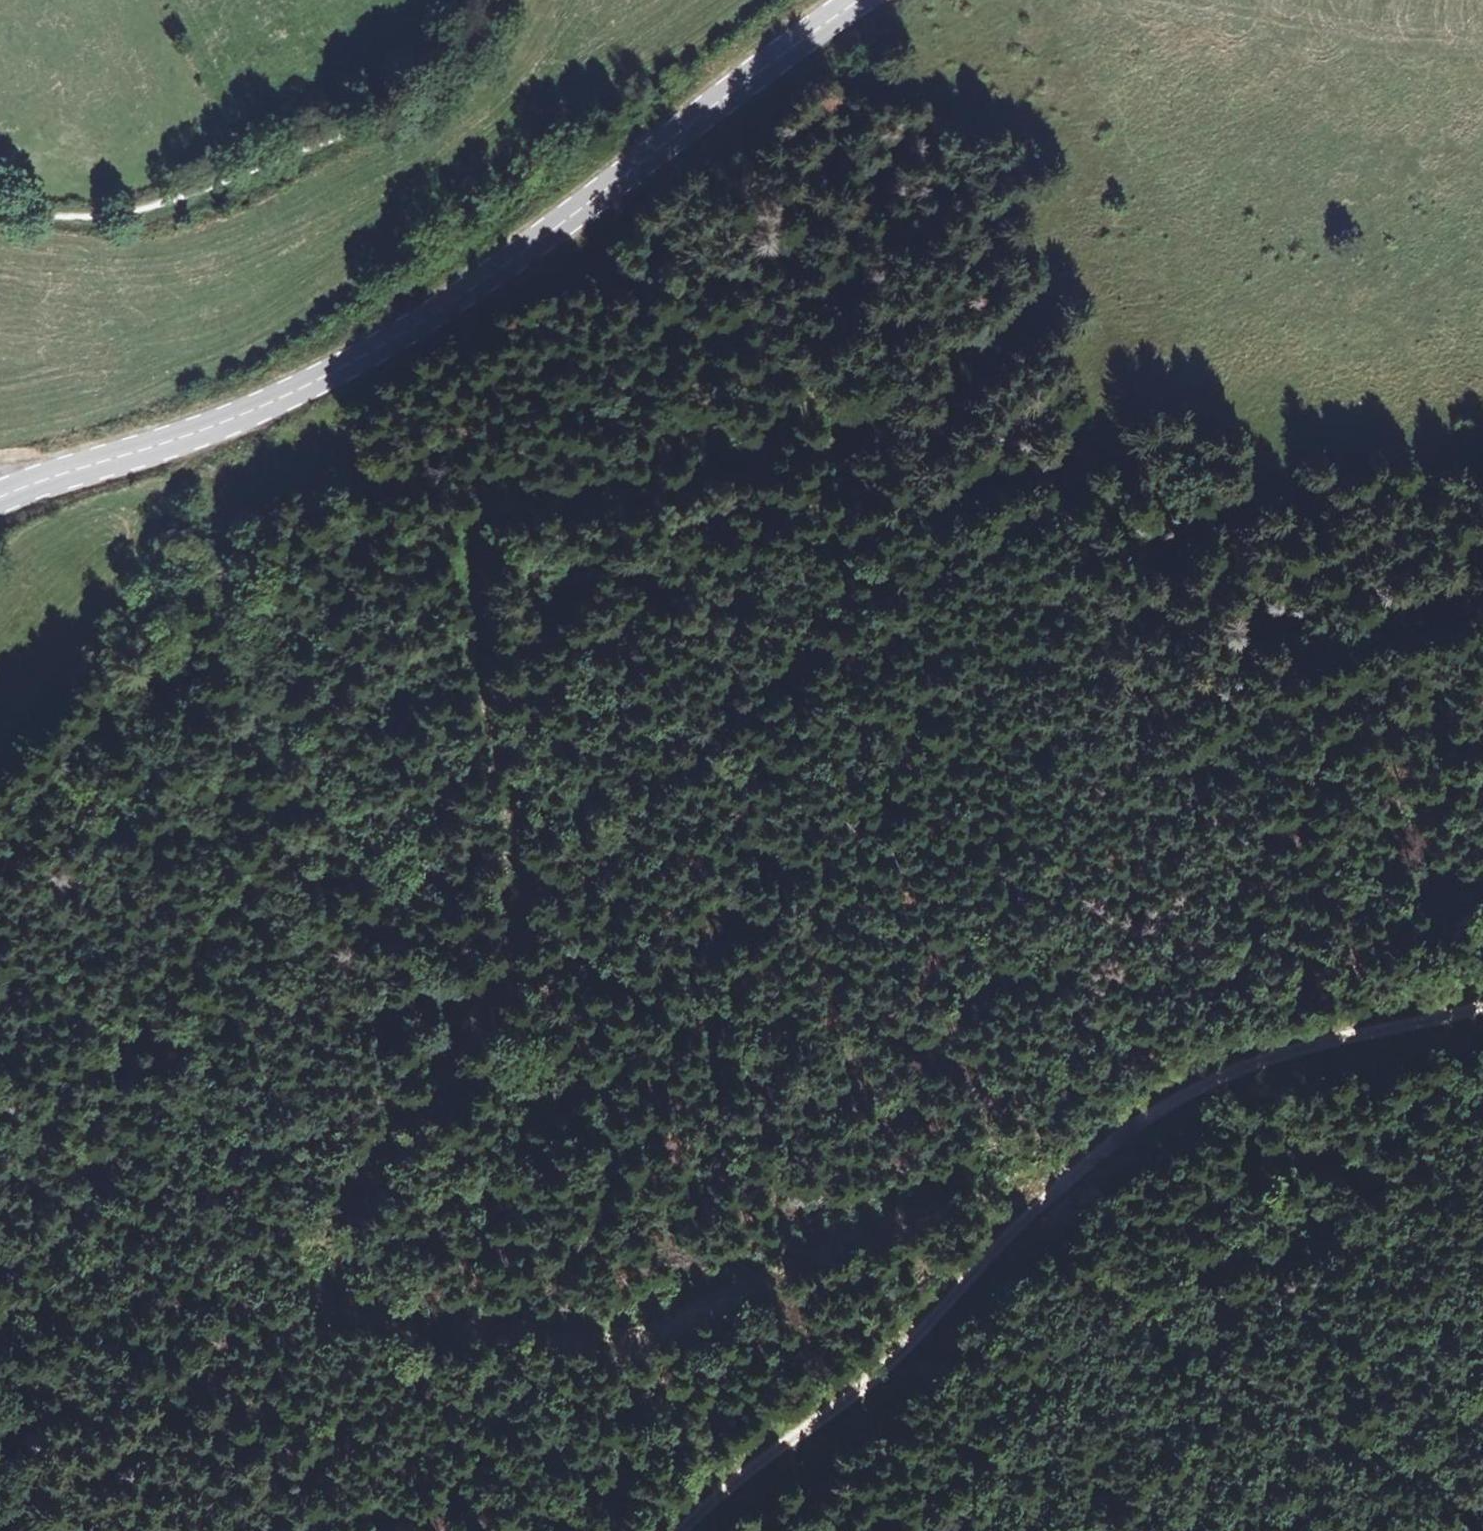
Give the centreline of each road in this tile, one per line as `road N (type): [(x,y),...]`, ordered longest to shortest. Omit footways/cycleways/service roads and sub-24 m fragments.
road 1 (secondary): [(861,0),(344,375),(178,440),(0,494)]
road 2 (track): [(682,1530),(860,1392),(1110,1141),(1215,1076),(1482,1006)]
road 3 (track): [(500,0),(439,77),(274,164),(137,213),(79,221),(0,210)]

